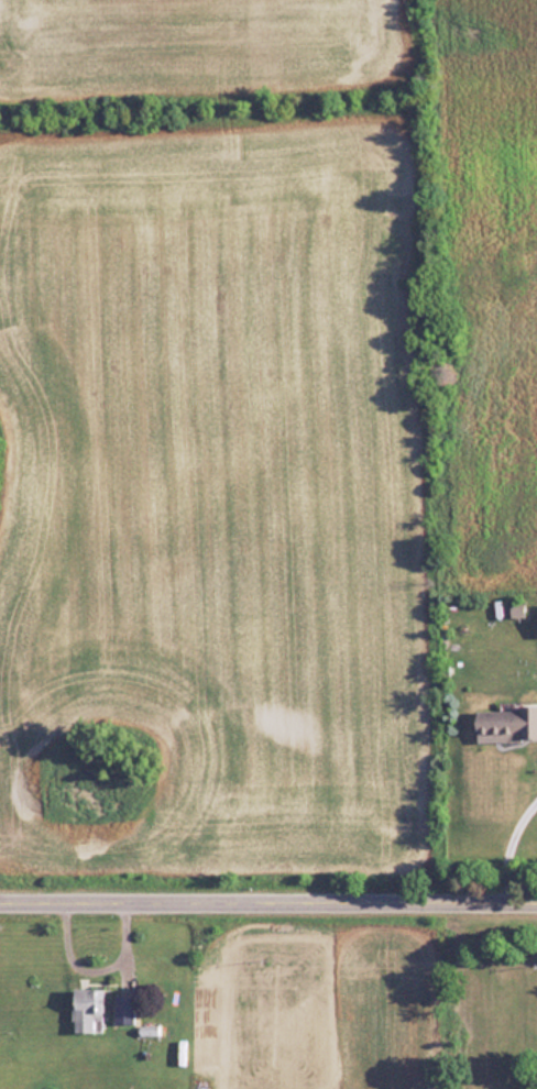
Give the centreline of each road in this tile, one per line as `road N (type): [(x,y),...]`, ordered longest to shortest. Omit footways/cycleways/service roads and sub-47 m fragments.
road 1 (residential): [(0,897),(536,899)]

